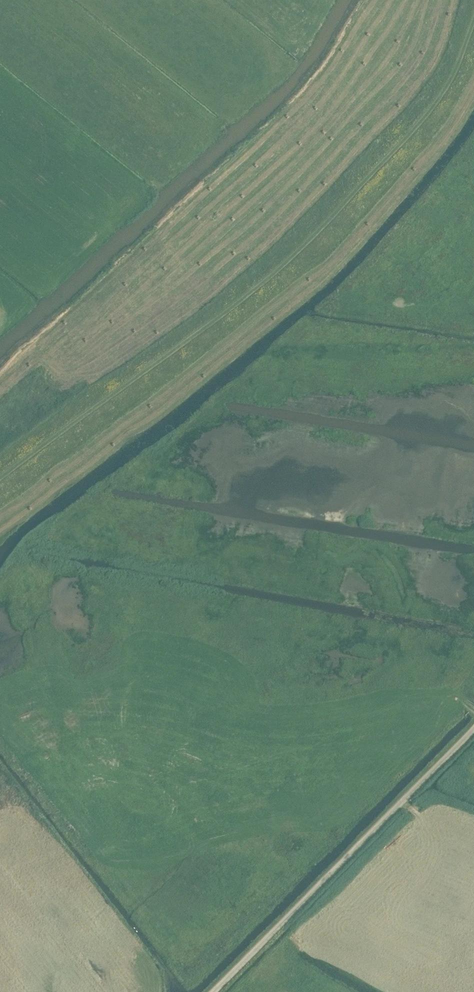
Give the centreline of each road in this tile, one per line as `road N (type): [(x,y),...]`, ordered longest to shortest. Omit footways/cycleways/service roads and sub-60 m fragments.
road 1 (track): [(214,991),(473,728)]

